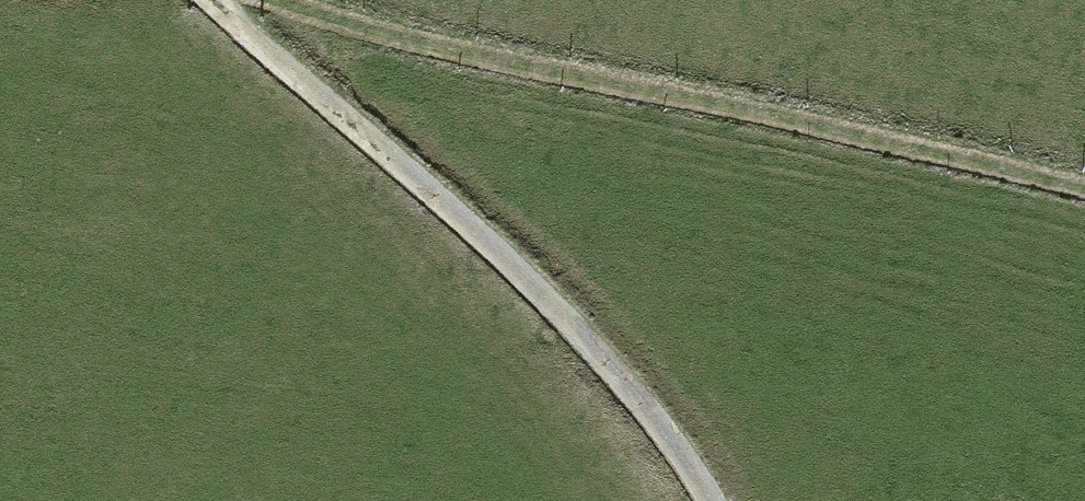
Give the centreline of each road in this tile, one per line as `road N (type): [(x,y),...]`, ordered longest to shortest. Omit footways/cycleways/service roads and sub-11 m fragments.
road 1 (track): [(238,4),(637,107),(1084,202)]
road 2 (track): [(233,0),(466,205),(677,446),(707,500)]

